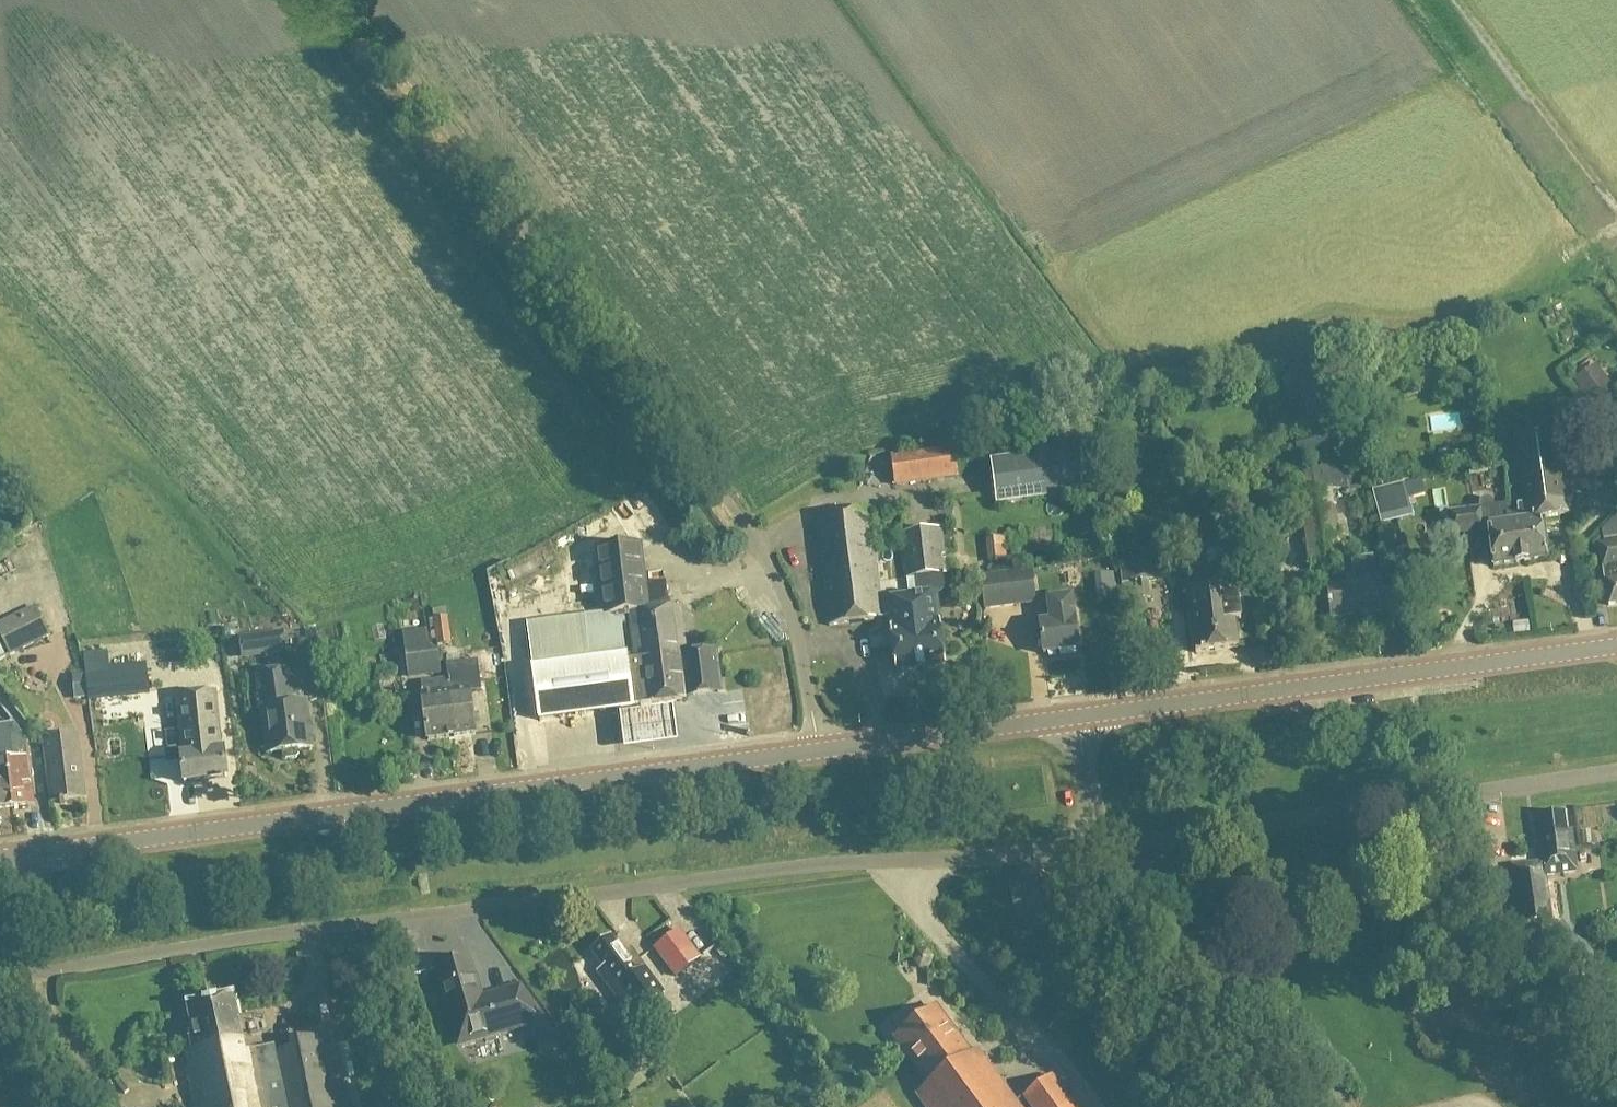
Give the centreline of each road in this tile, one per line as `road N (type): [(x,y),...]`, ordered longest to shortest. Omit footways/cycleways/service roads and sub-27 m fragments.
road 1 (residential): [(0,977),(179,944),(844,863),(1086,852)]
road 2 (unclassified): [(816,753),(798,647),(754,542),(347,0)]
road 3 (tertiary): [(0,860),(816,753)]
road 4 (tertiary): [(1077,718),(1616,648)]
road 5 (unclassified): [(1086,852),(1616,773)]
road 6 (tertiary): [(816,753),(1077,718)]
road 7 (residential): [(1086,852),(1077,718)]

